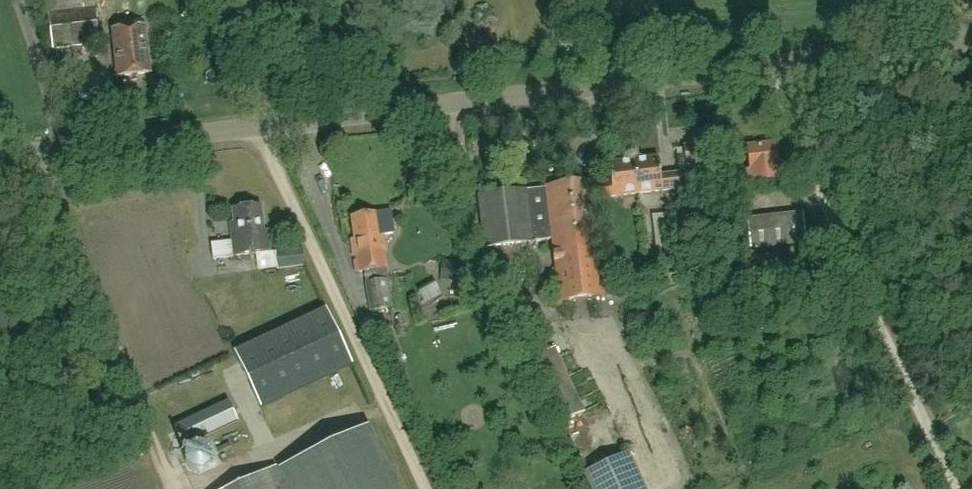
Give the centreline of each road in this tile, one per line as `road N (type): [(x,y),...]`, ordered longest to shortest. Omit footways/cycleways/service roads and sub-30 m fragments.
road 1 (unclassified): [(0,153),(971,38)]

